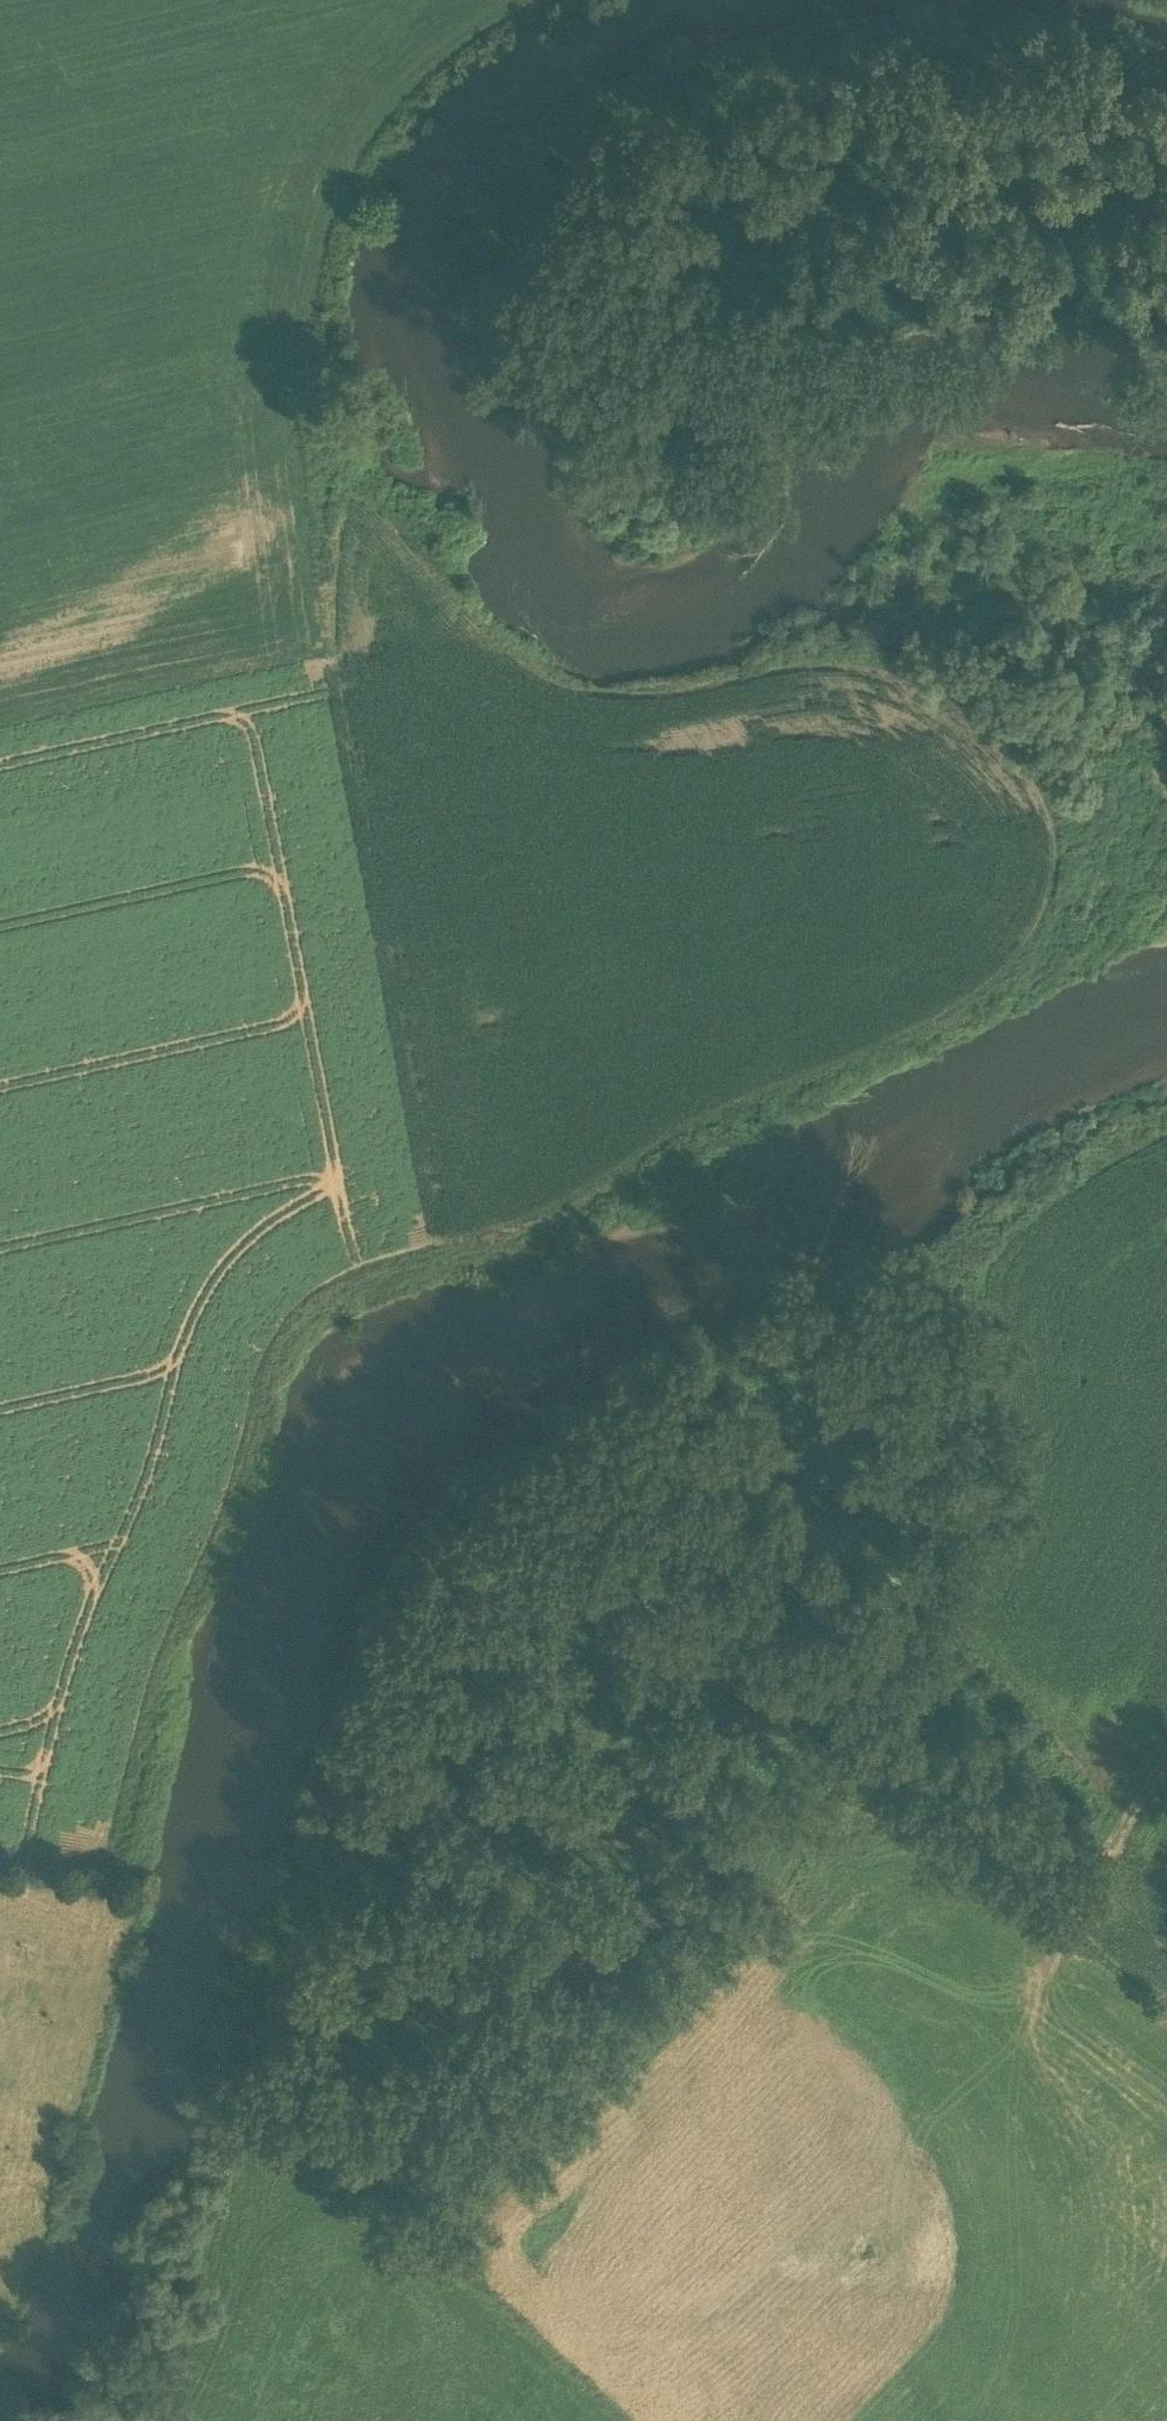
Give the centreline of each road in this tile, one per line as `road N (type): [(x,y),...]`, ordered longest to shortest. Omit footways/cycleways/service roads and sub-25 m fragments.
road 1 (track): [(1077,1905),(1166,1752)]

